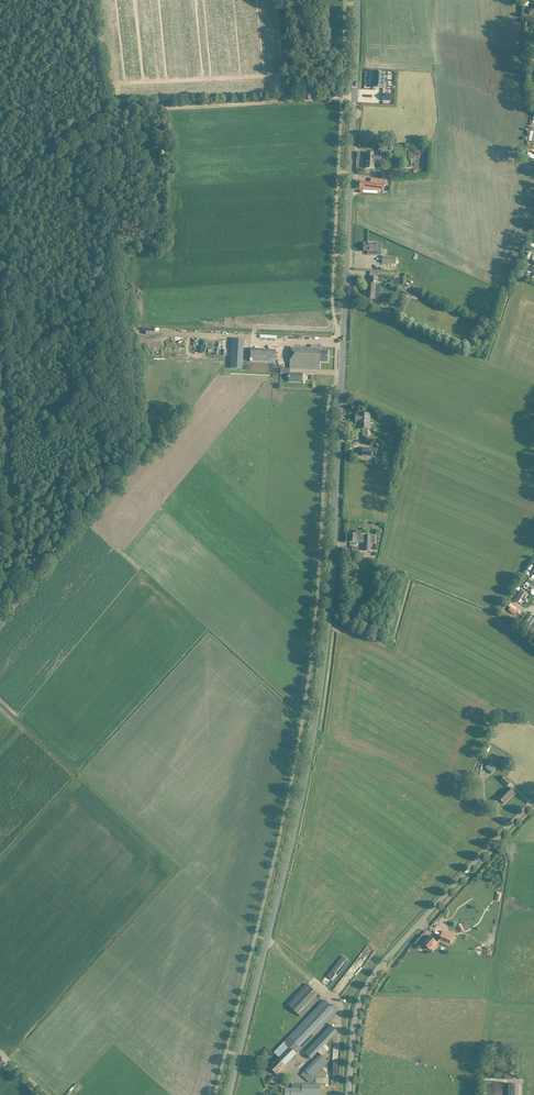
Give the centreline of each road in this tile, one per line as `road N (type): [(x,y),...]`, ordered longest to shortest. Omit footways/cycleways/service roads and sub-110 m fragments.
road 1 (unclassified): [(230,1094),(325,660),(357,0)]
road 2 (track): [(0,604),(142,451),(91,0)]
road 3 (unclassified): [(349,1094),(358,1005),(378,969),(533,803)]
road 4 (track): [(17,589),(0,309)]
road 5 (track): [(0,195),(105,113),(163,111)]

